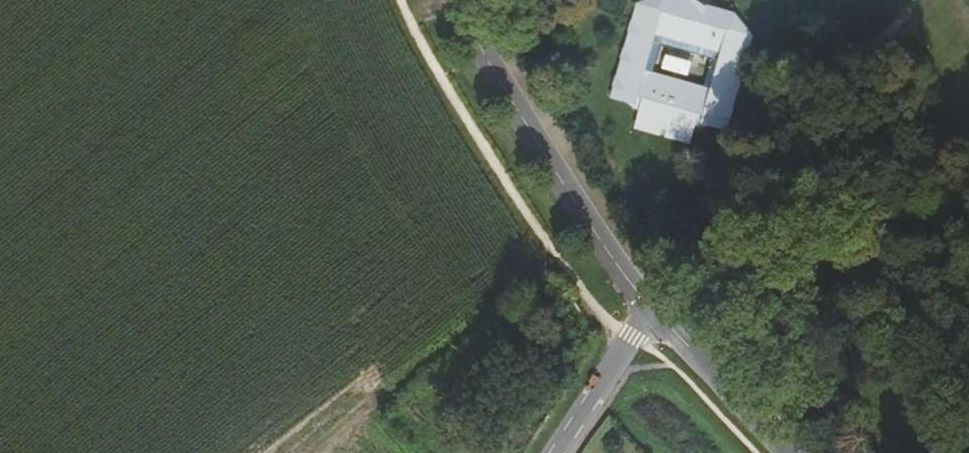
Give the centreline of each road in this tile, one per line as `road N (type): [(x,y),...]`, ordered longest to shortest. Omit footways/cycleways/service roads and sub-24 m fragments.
road 1 (unclassified): [(654,310),(571,202),(457,0)]
road 2 (residential): [(786,452),(654,310)]
road 3 (unclassified): [(654,310),(560,452)]

